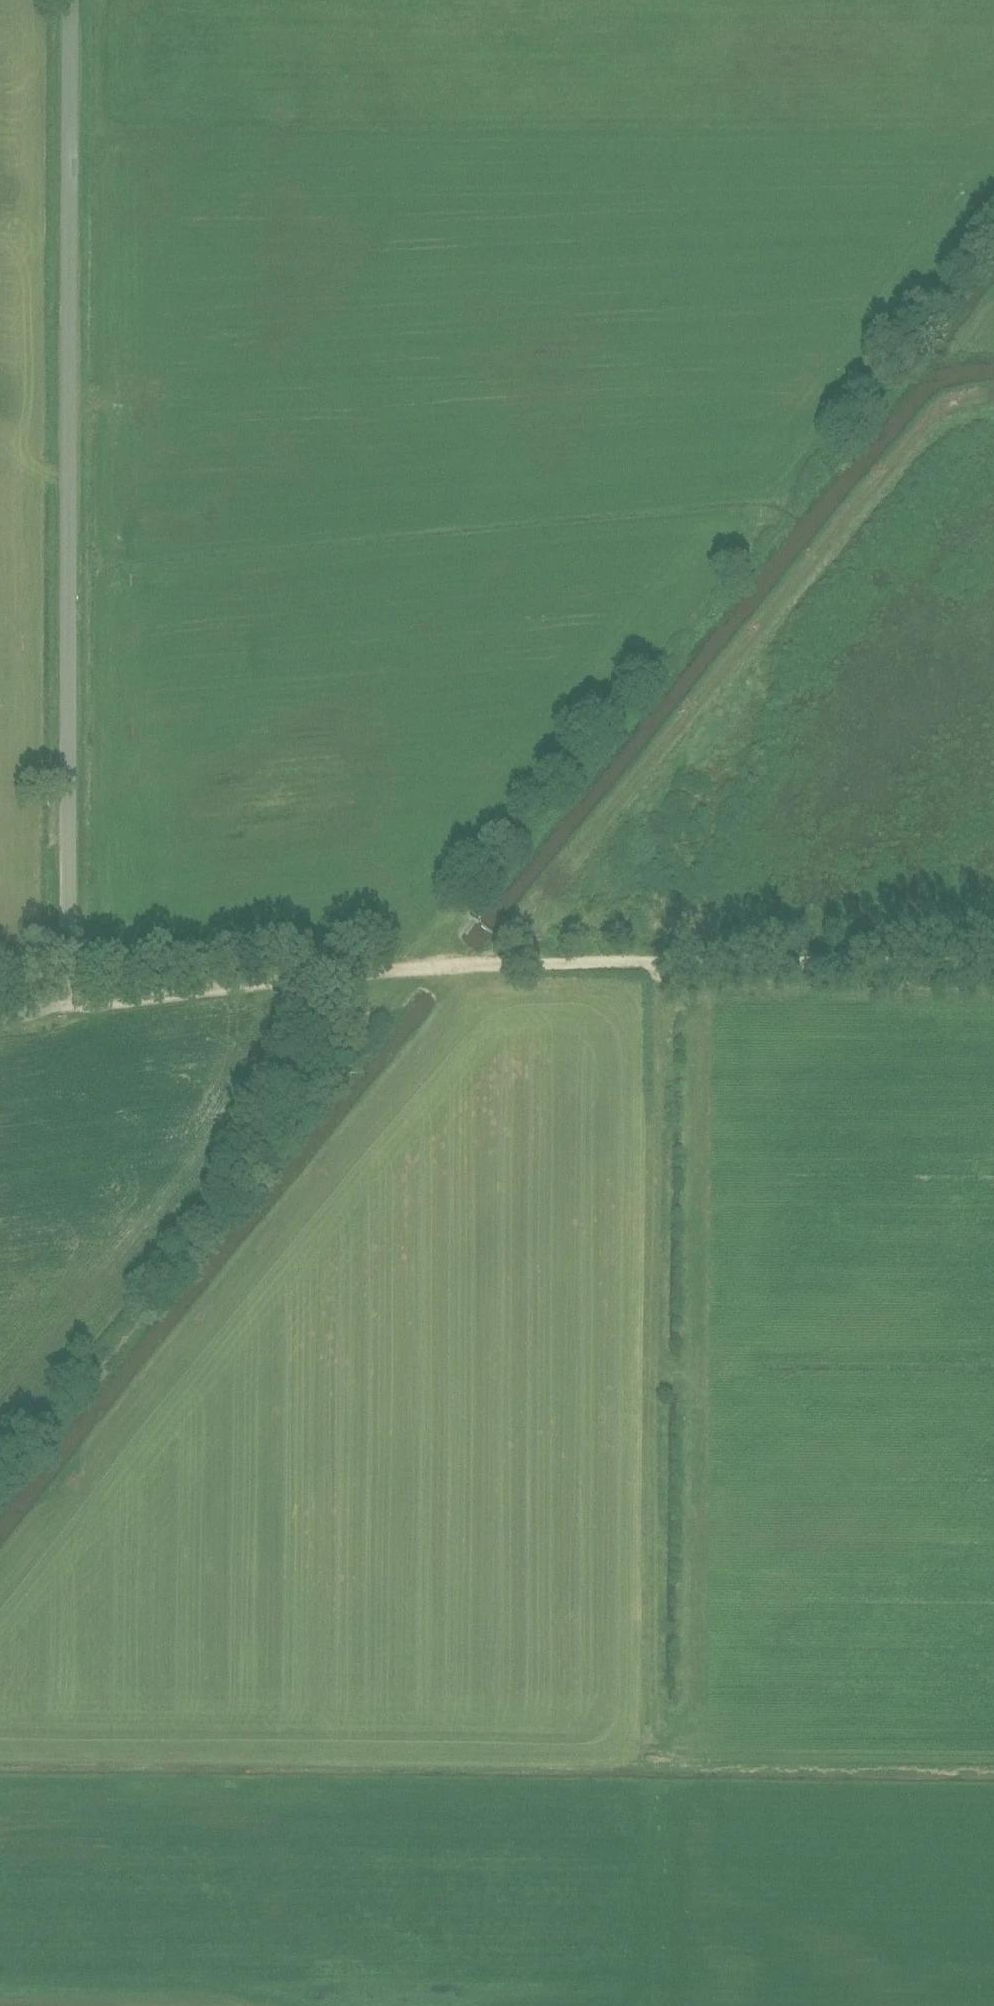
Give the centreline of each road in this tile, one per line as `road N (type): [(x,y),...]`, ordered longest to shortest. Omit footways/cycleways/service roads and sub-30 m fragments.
road 1 (unclassified): [(0,1002),(65,992),(69,0)]
road 2 (track): [(993,963),(509,961),(65,992)]

